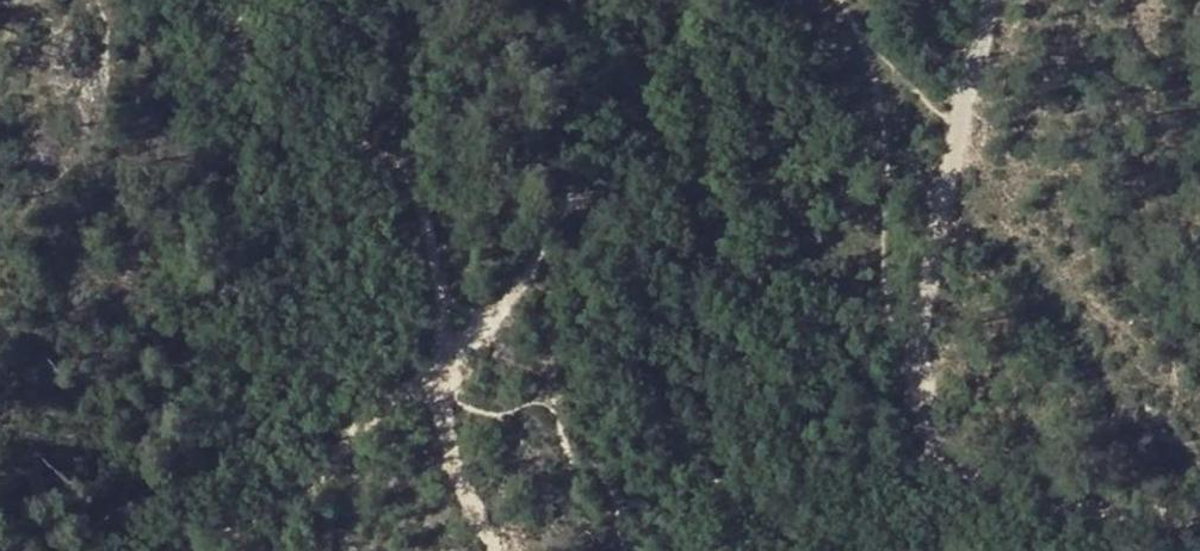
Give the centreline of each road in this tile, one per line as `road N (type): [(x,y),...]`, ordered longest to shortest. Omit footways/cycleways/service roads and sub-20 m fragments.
road 1 (track): [(946,455),(904,463),(884,456),(791,382),(748,315),(705,213),(687,139),(664,135),(624,178),(563,204),(534,270),(504,305),(474,287),(387,175),(268,99),(241,0)]
road 2 (track): [(946,455),(918,328),(956,126)]
road 3 (track): [(1199,522),(1056,499),(946,455)]
road 4 (track): [(421,381),(448,427),(456,474),(497,550)]
road 5 (track): [(956,126),(979,0)]

